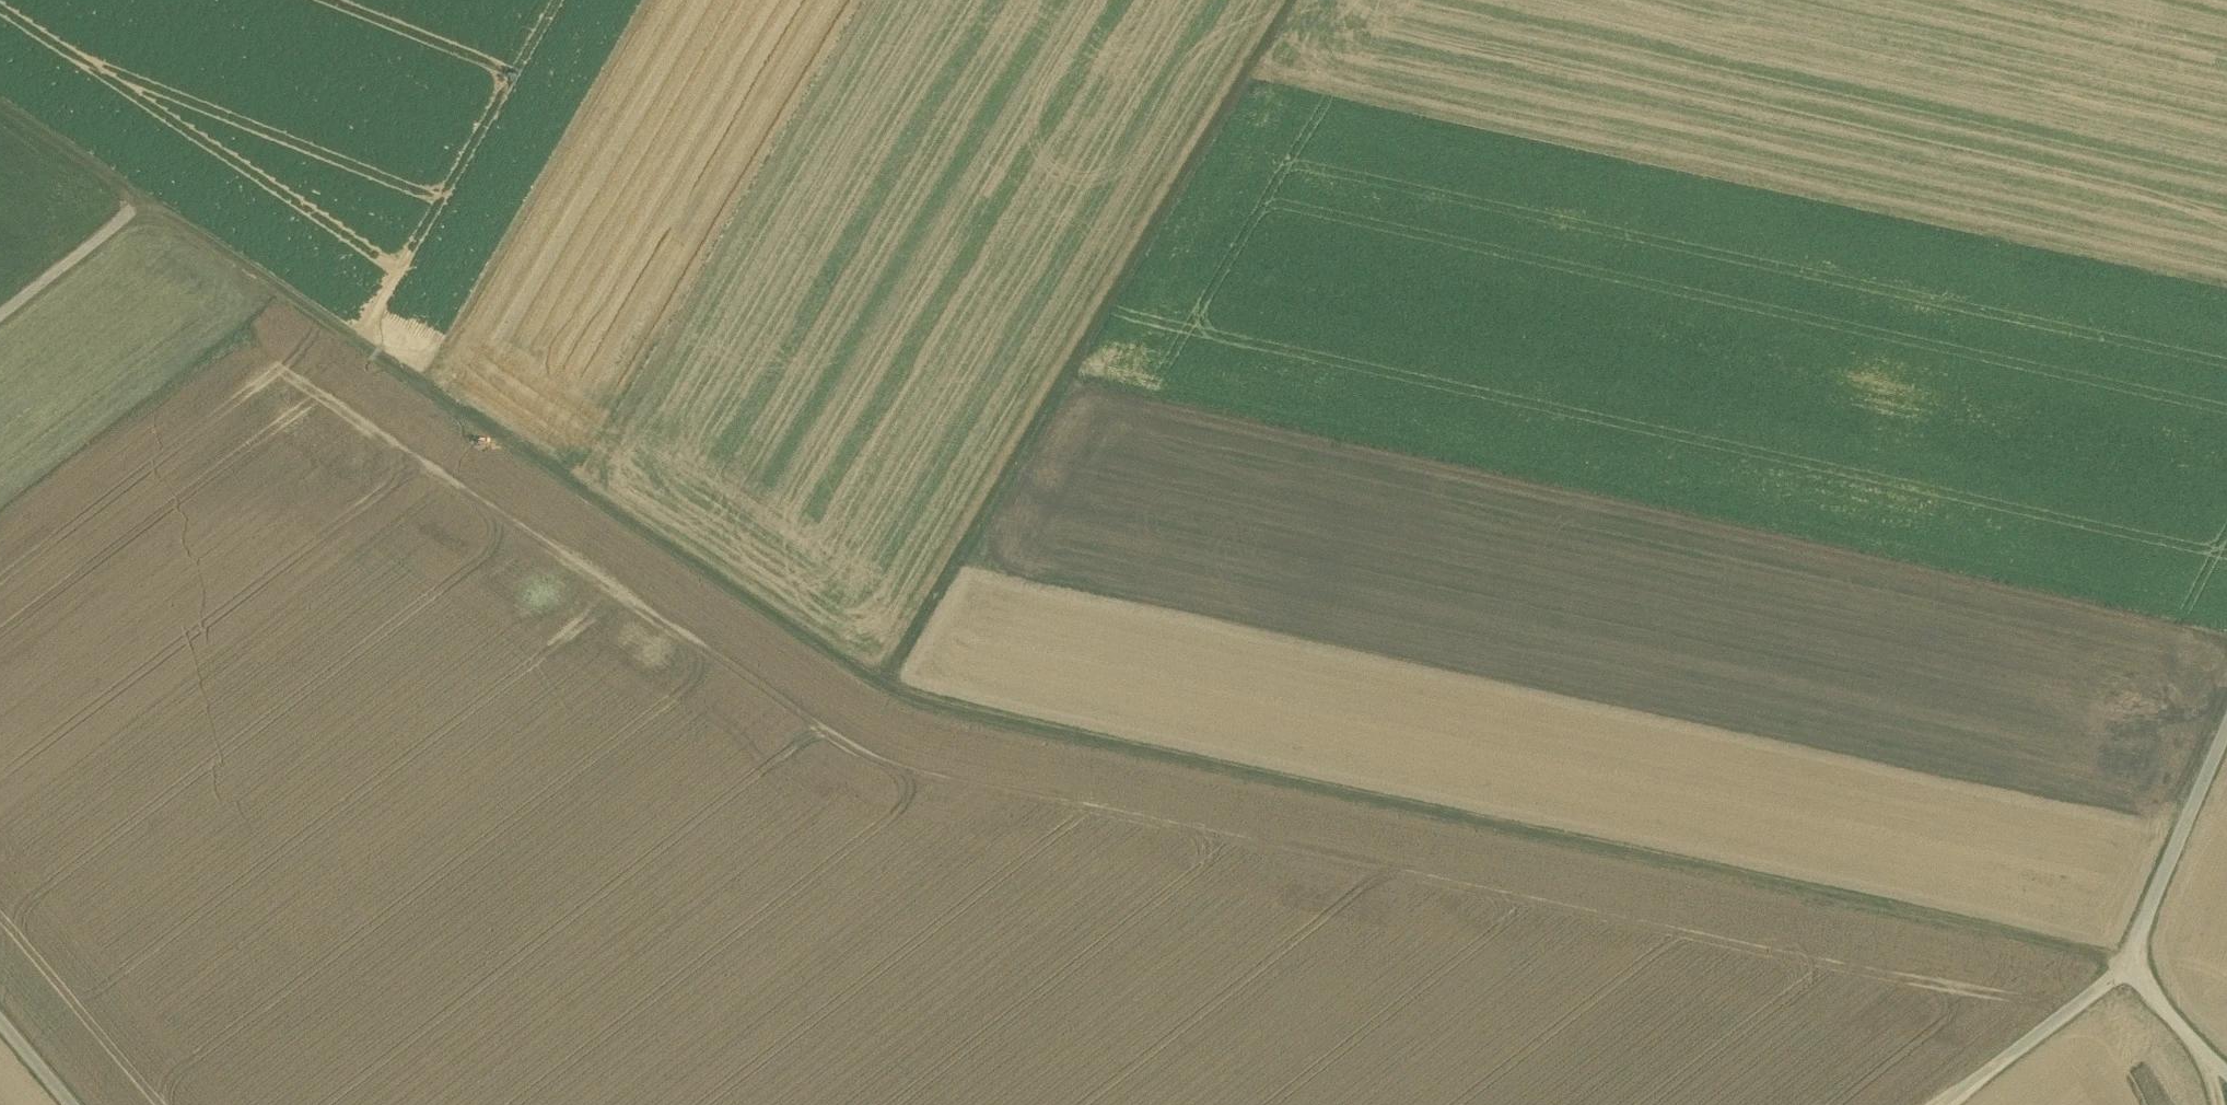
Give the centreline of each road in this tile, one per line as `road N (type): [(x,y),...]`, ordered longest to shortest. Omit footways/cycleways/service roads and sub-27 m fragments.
road 1 (track): [(881,684),(921,700),(2110,957),(2125,969)]
road 2 (track): [(142,203),(881,684)]
road 3 (track): [(881,684),(1291,0)]
road 4 (track): [(2226,734),(2125,969)]
road 5 (track): [(1947,1104),(2125,969)]
road 6 (track): [(0,311),(142,203)]
road 7 (track): [(0,111),(142,203)]
road 8 (track): [(2125,969),(2226,1072)]

